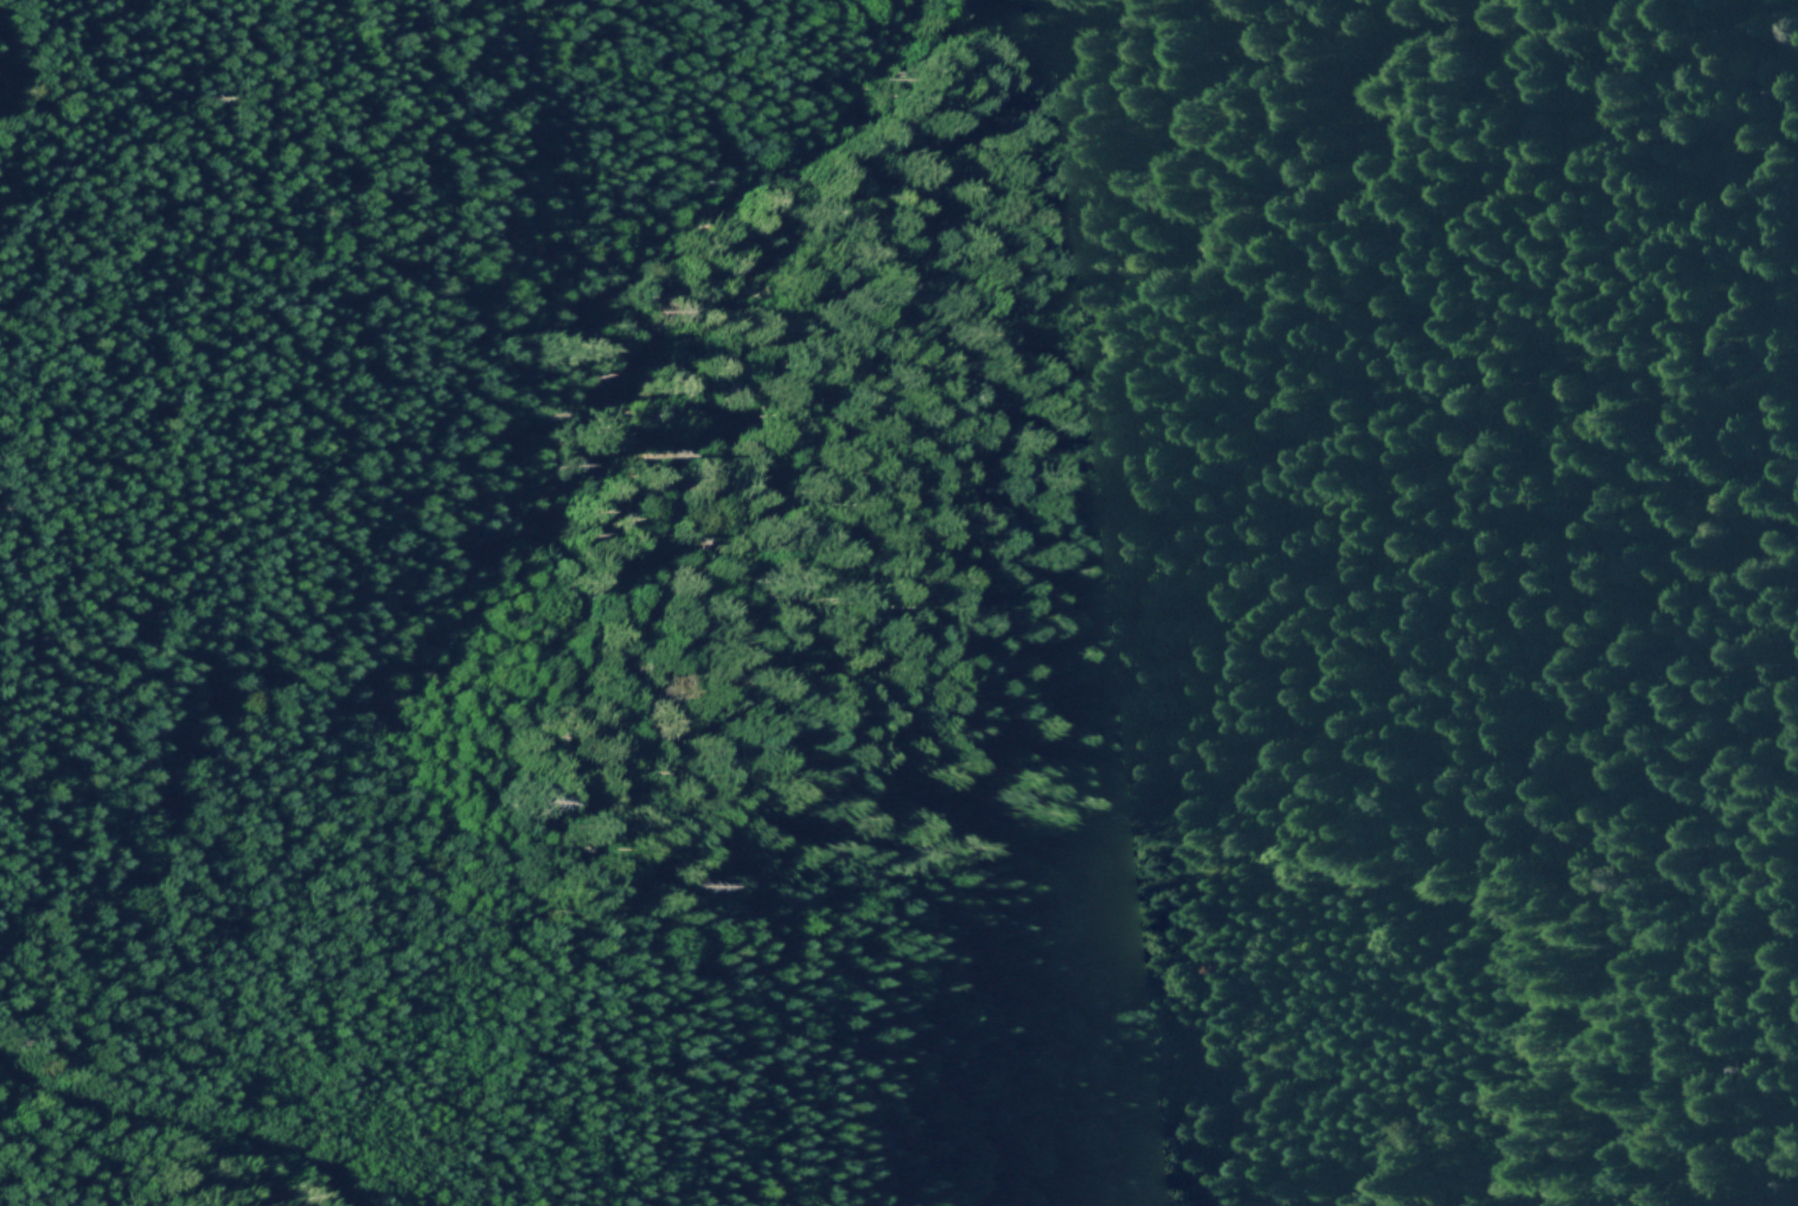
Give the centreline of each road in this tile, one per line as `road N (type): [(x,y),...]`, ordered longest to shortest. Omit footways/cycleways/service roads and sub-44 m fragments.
road 1 (residential): [(350,1205),(290,1154),(236,1130),(126,1109),(33,1078),(0,1057)]

